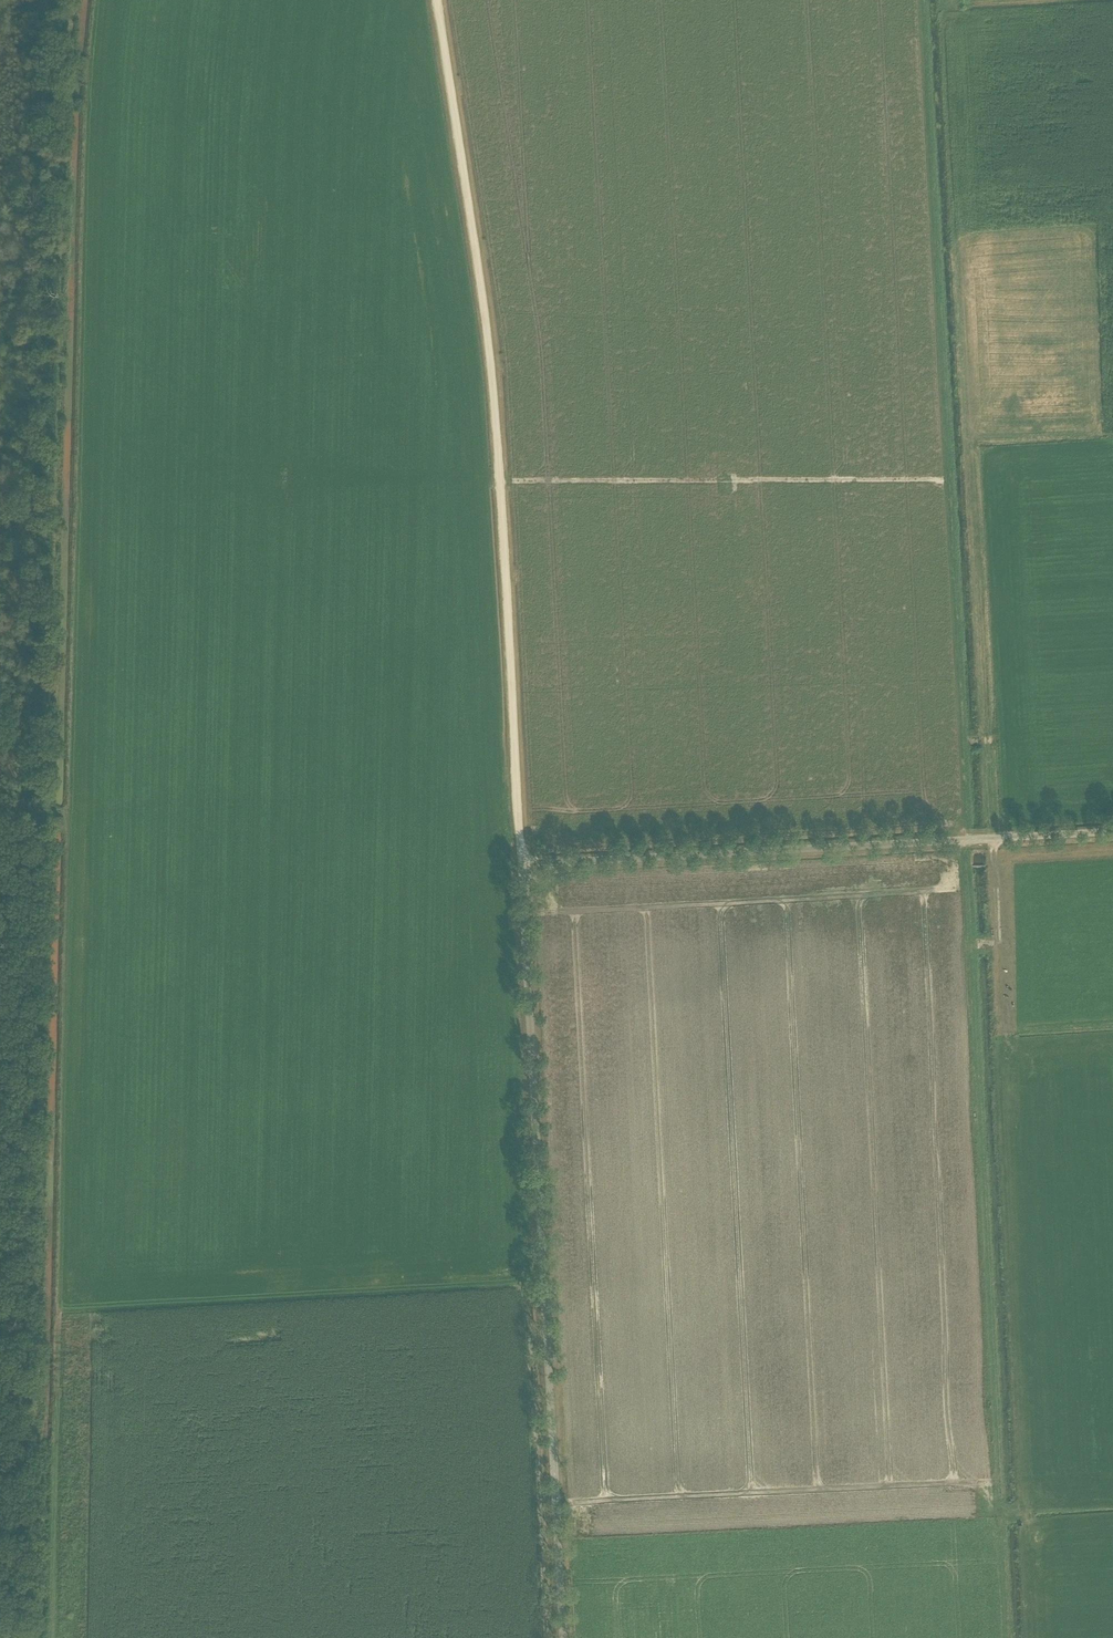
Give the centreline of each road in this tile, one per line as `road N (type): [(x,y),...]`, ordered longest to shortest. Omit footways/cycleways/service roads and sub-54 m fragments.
road 1 (tertiary): [(563,1637),(522,867),(1112,832)]
road 2 (track): [(522,867),(485,312),(435,0)]
road 3 (track): [(967,841),(1007,1508),(1029,1519)]

